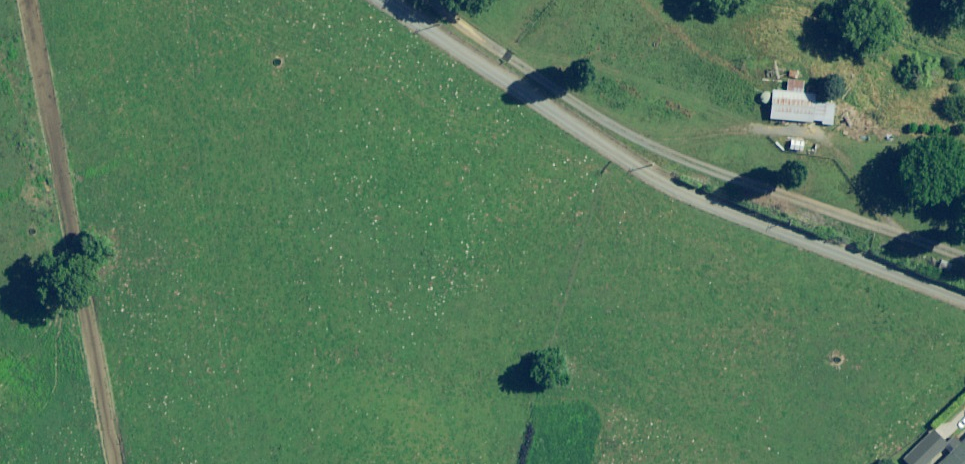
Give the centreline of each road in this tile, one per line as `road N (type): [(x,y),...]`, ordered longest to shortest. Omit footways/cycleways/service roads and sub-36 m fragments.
road 1 (track): [(380,0),(658,181),(964,300)]
road 2 (track): [(964,258),(670,155),(506,57),(429,0)]
road 3 (track): [(26,0),(115,463)]

